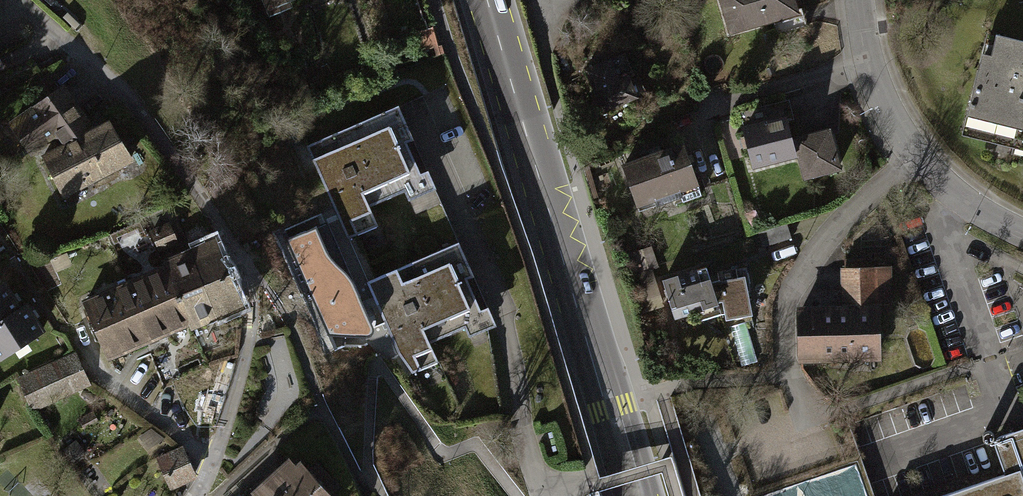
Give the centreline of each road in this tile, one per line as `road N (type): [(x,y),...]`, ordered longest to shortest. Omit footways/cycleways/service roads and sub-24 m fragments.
road 1 (residential): [(216,456),(248,340),(241,277),(202,200),(114,78),(18,0)]
road 2 (secondary): [(487,0),(640,495)]
road 3 (residential): [(859,0),(871,68),(915,157),(959,198),(1022,232)]

